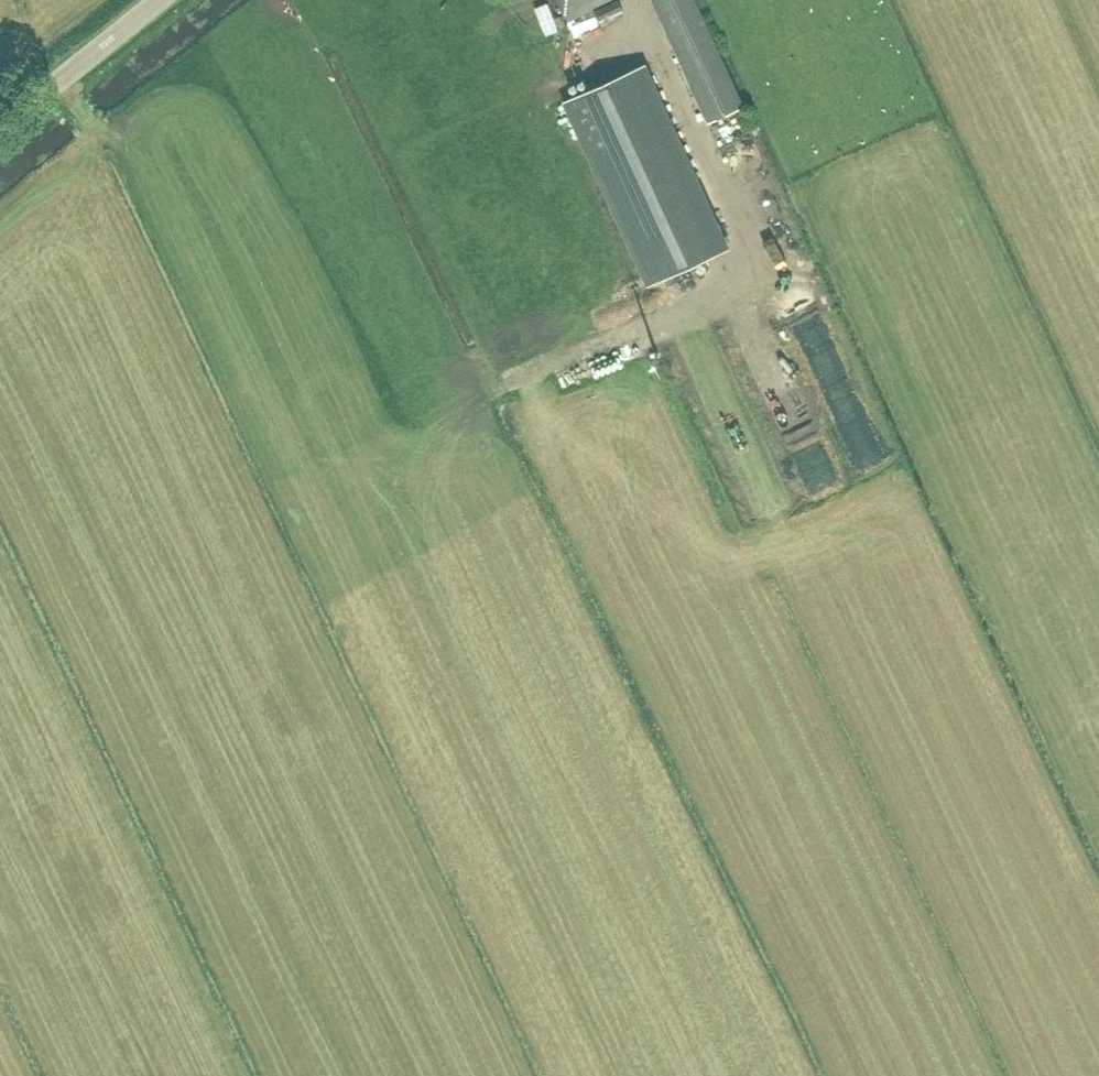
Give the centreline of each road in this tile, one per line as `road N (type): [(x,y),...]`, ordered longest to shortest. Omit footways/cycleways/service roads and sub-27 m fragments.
road 1 (unclassified): [(0,128),(159,0)]

